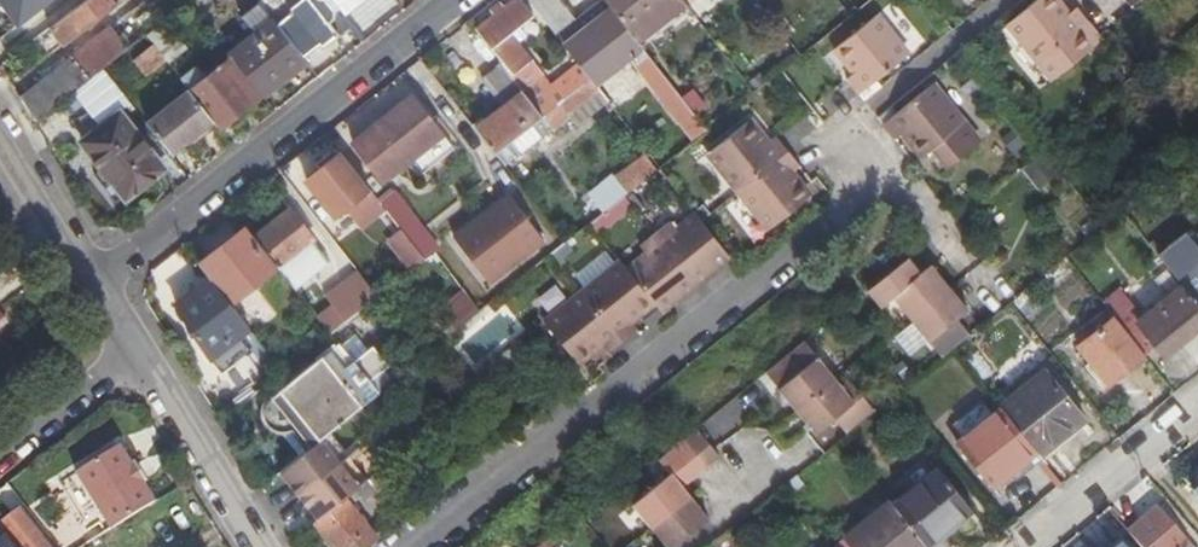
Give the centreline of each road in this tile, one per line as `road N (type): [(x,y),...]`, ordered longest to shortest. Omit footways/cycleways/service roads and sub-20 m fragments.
road 1 (residential): [(417,546),(843,199),(865,112),(1002,0)]
road 2 (residential): [(453,0),(92,287)]
road 3 (residential): [(1197,404),(1020,546)]
road 4 (residential): [(256,546),(138,362)]
road 5 (residential): [(0,469),(138,362)]
road 6 (residential): [(92,287),(0,140)]
road 7 (residential): [(795,453),(680,546)]

